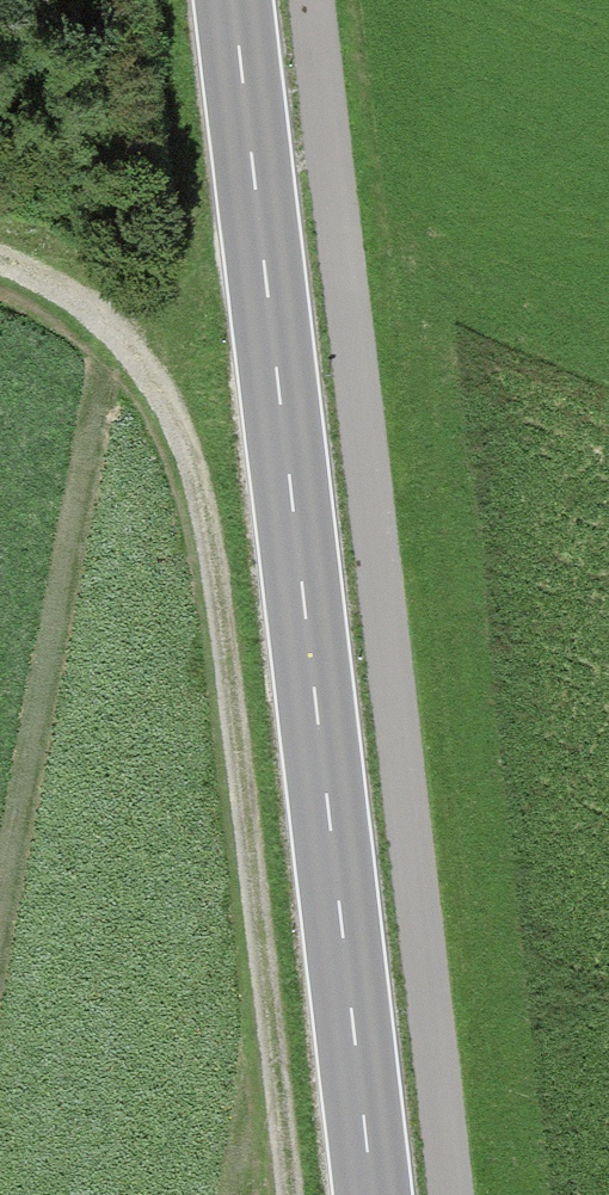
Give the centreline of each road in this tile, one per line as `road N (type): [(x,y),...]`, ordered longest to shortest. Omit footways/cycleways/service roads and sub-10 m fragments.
road 1 (secondary): [(371,1194),(232,0)]
road 2 (track): [(296,1194),(223,554),(194,454),(144,356),(80,294),(0,257)]

